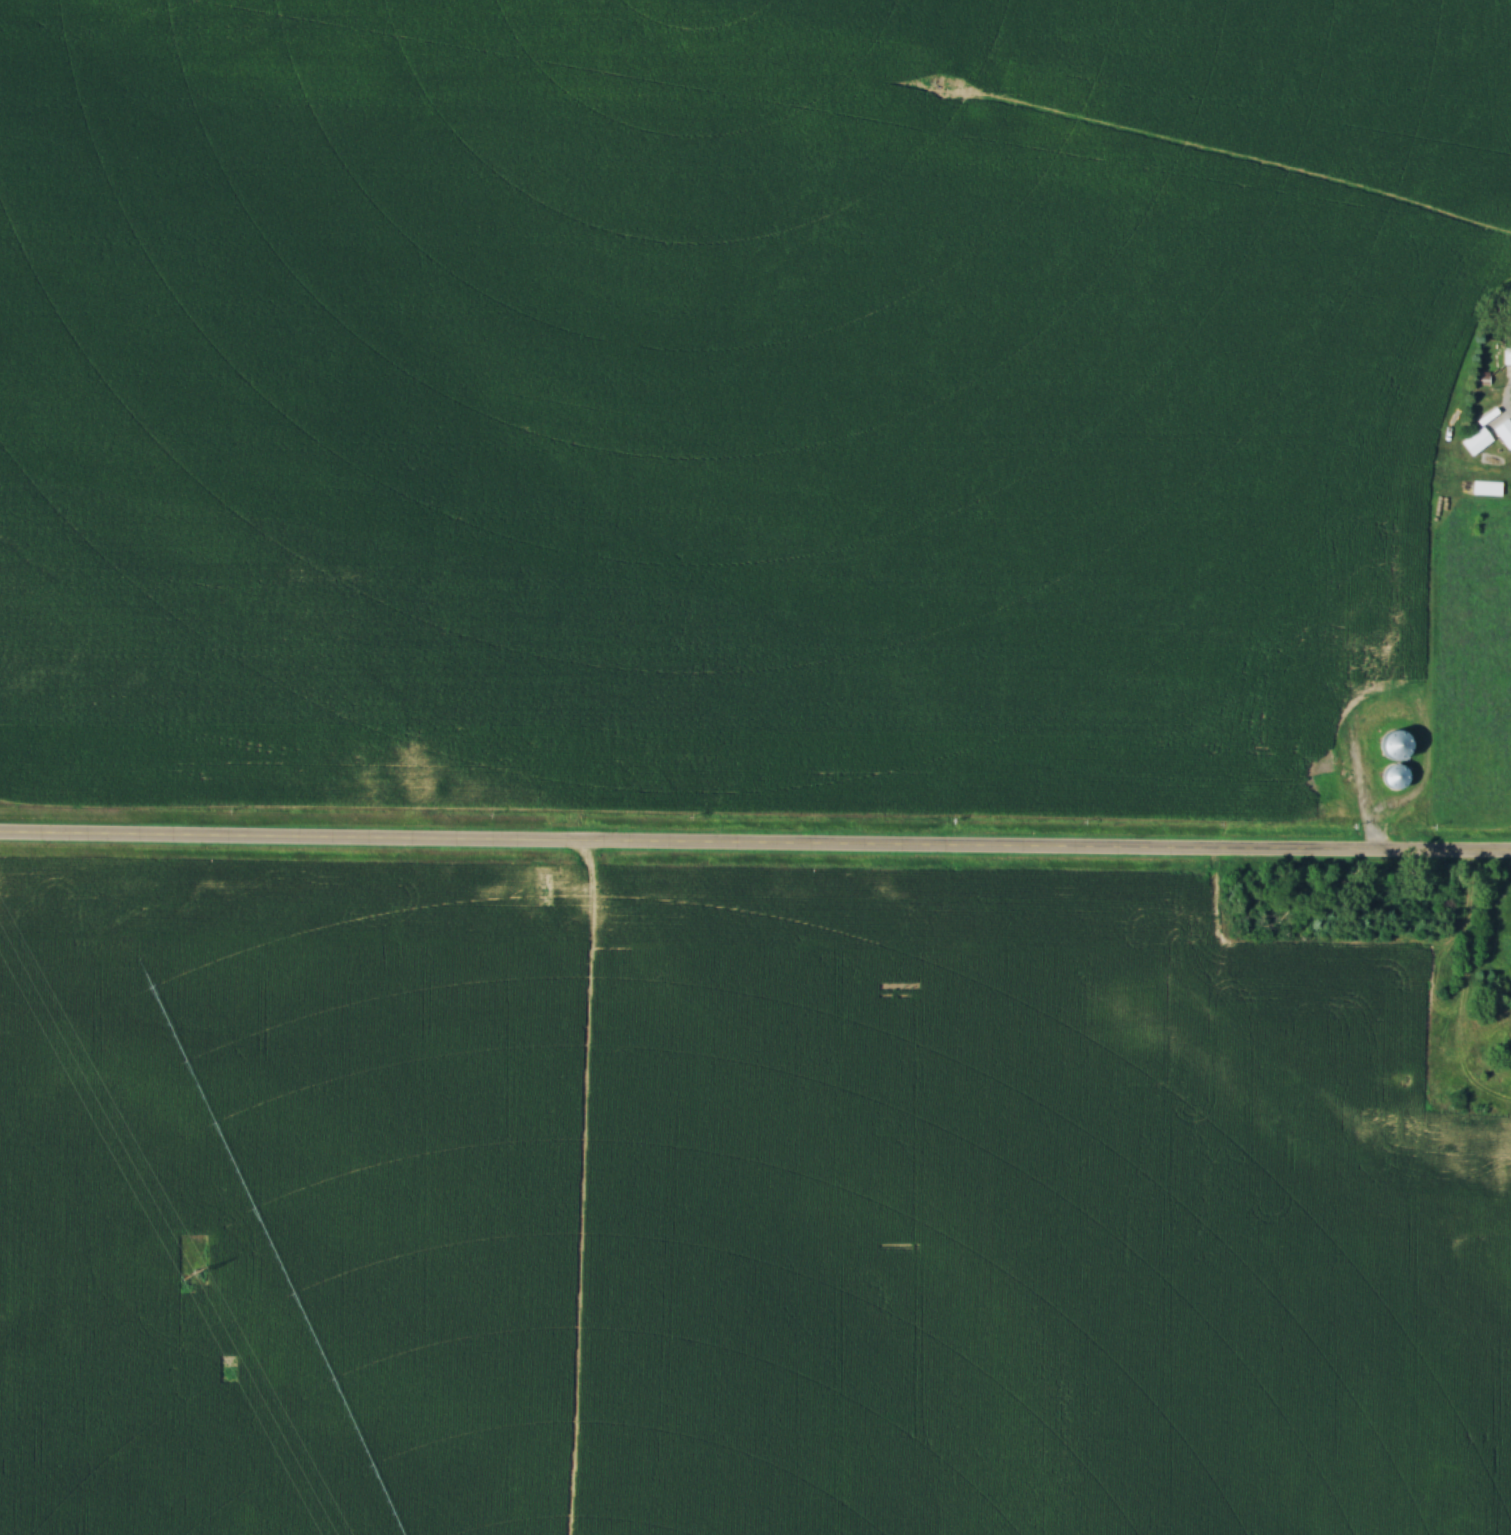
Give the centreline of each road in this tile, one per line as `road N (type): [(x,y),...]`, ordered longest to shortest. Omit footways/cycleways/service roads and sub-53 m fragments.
road 1 (tertiary): [(1510,855),(0,839)]

